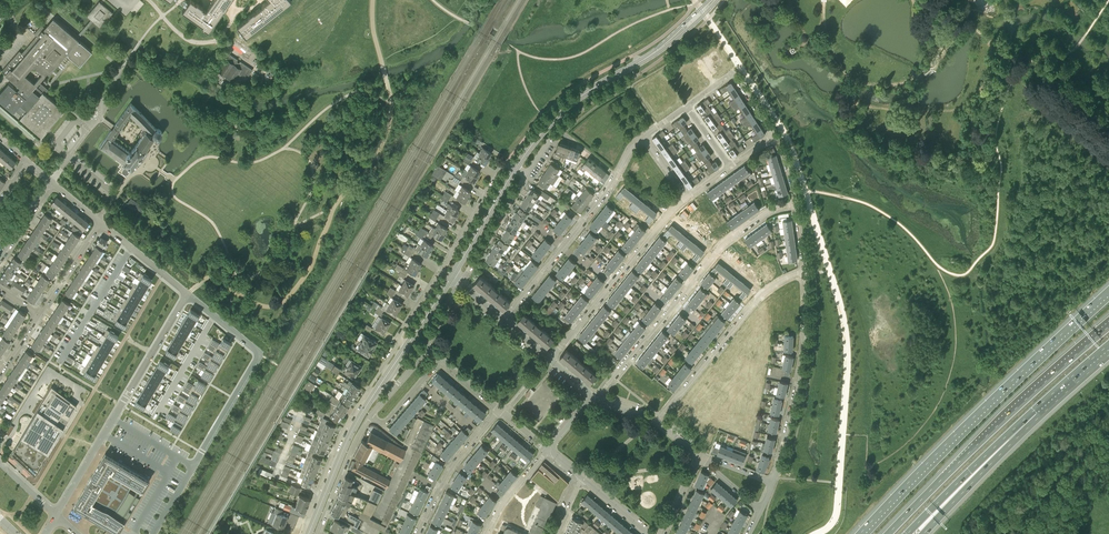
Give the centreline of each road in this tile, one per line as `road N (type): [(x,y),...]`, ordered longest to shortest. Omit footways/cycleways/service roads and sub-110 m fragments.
road 1 (trunk): [(1108,292),(863,533)]
road 2 (motorway): [(1108,326),(888,533)]
road 3 (residential): [(597,398),(715,255),(774,211),(794,207)]
road 4 (residential): [(56,514),(188,295)]
road 5 (residential): [(504,320),(644,138)]
road 6 (residential): [(516,168),(507,162),(400,335),(406,346)]
road 7 (residential): [(188,295),(257,353),(193,466)]
road 8 (residential): [(655,422),(763,294),(803,273)]
road 9 (residential): [(771,482),(794,395),(803,273)]
road 10 (residential): [(550,360),(687,198)]
road 11 (tertiary): [(308,533),(353,431),(406,346)]
road 12 (tertiary): [(516,168),(567,107),(654,53)]
road 13 (motorway): [(907,533),(1036,413)]
road 14 (trunk): [(924,533),(1036,413)]
road 15 (residential): [(418,533),(452,469),(500,411)]
road 16 (residential): [(317,533),(371,416)]
road 17 (residential): [(461,283),(527,174)]
road 18 (tertiary): [(452,276),(516,168)]

